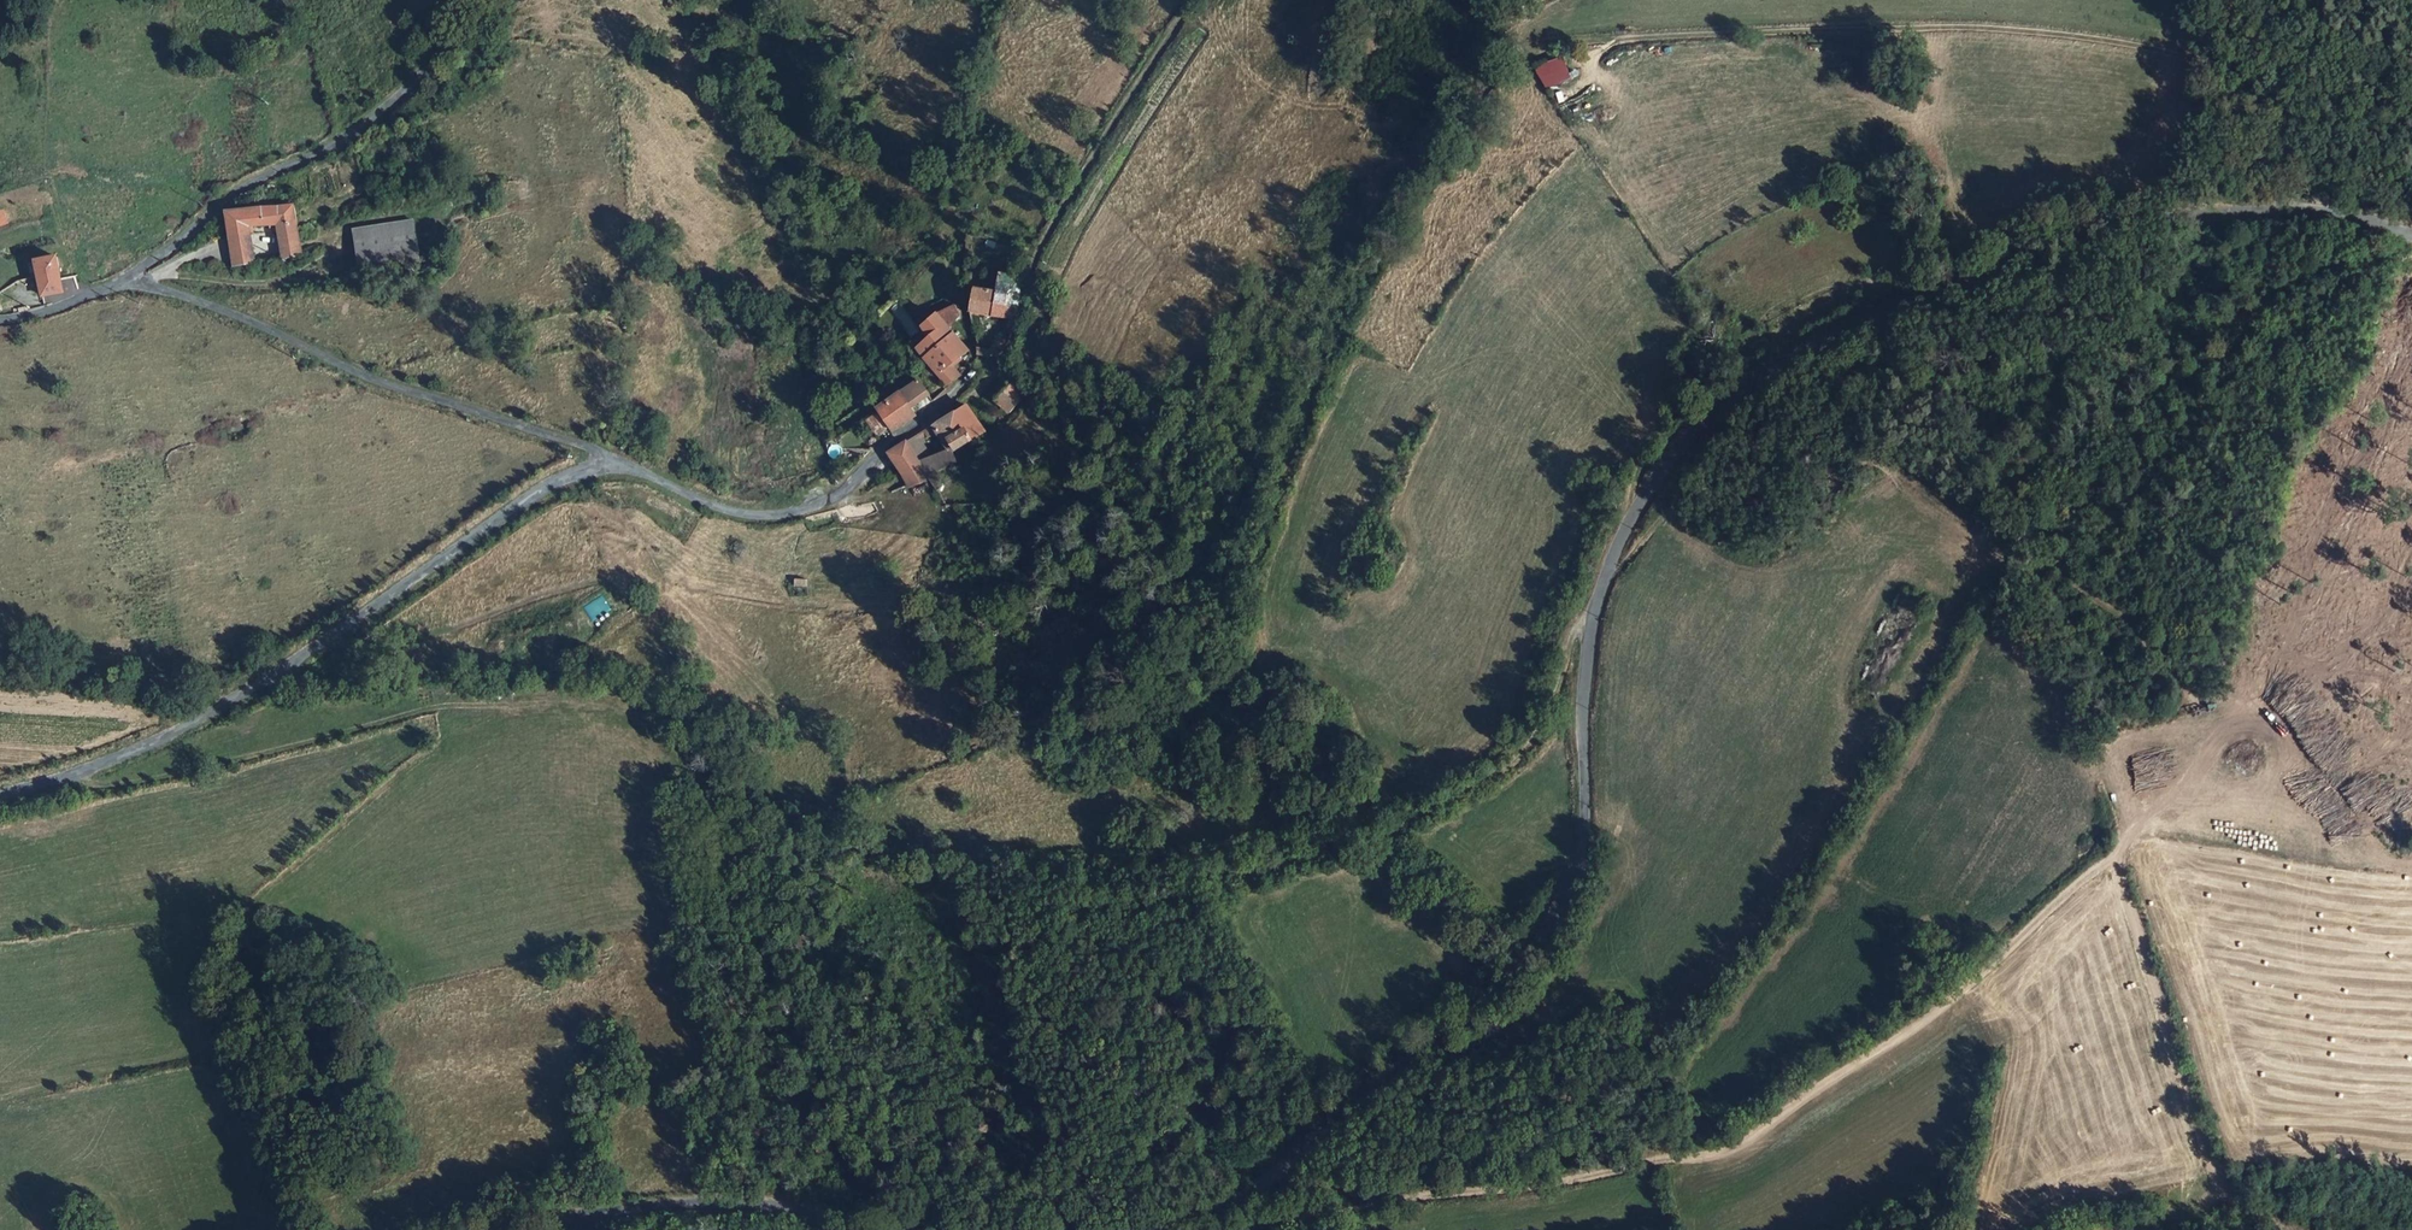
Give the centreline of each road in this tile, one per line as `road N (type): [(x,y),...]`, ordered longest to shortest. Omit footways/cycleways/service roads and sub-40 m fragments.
road 1 (tertiary): [(1160,1229),(1269,1179),(1497,994),(1568,900),(1585,834),(1585,689),(1601,596),(1629,528),(1675,460),(1753,387),(1839,335),(2085,232),(2280,209),(2411,238)]
road 2 (track): [(256,694),(553,670),(624,683),(705,718),(812,798),(918,848),(1093,880),(1156,878),(1299,858),(1421,815),(1515,768),(1549,718),(1564,654),(1601,596)]
road 3 (track): [(1196,1219),(1258,1223),(1571,1183),(1727,1151),(1922,1023),(2122,849)]
road 4 (track): [(2122,849),(2127,828),(2105,765),(2112,747),(2189,716),(2194,700),(2140,629),(2071,580),(2048,545),(2021,528),(1975,535),(1860,465),(1773,469),(1707,490),(1659,523),(1601,596)]
road 5 (unclassified): [(0,796),(109,763),(256,694),(544,488),(620,463)]
road 6 (unclassified): [(620,463),(370,376),(132,280)]
road 7 (unclassified): [(132,280),(236,189),(361,129),(503,0)]
road 8 (unclassified): [(620,463),(726,512),(802,517),(834,505),(965,388)]
road 9 (tertiary): [(523,1229),(706,1203),(809,1210),(906,1229)]
road 10 (unclassified): [(0,320),(132,280)]

